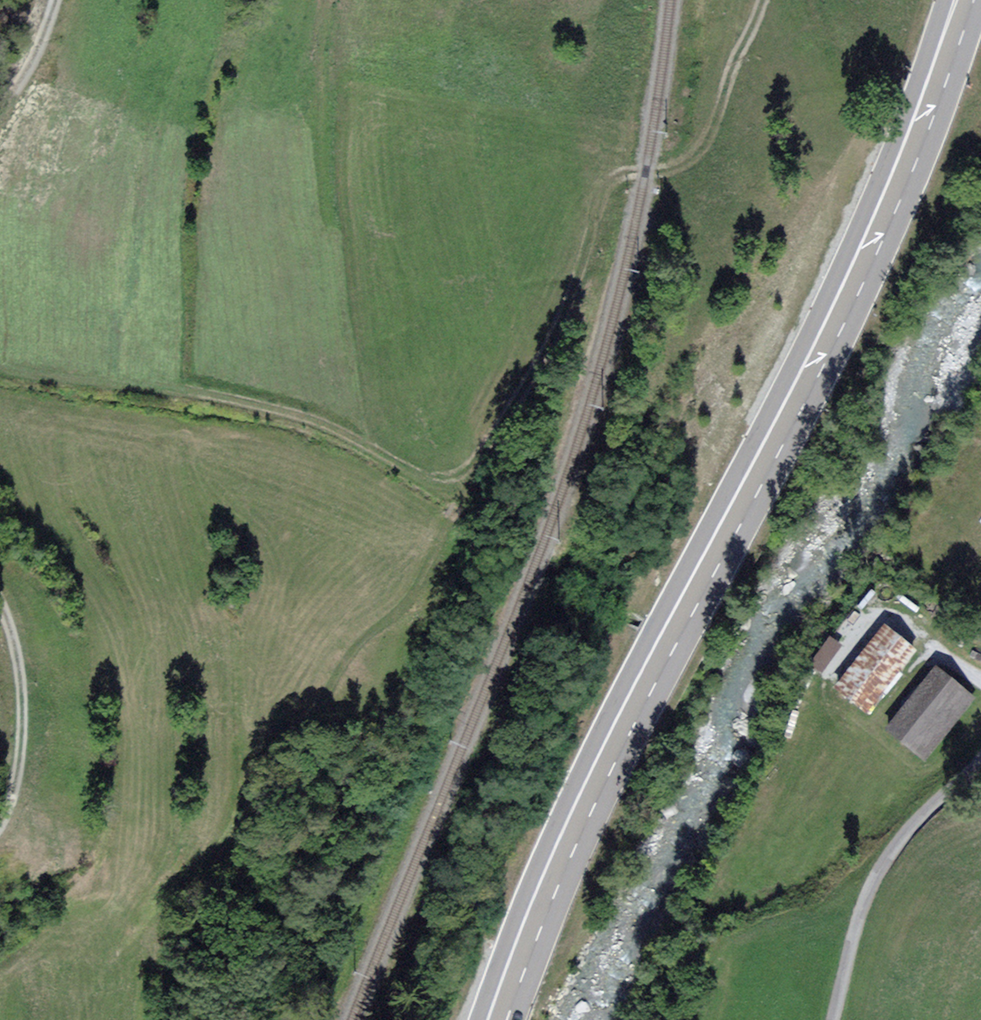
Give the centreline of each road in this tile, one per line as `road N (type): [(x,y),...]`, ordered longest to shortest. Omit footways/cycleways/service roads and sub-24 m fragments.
road 1 (primary): [(493,1019),(526,933),(870,246),(963,0)]
road 2 (track): [(764,0),(694,148),(609,190),(589,295),(466,511),(376,646),(281,765),(216,885),(177,928)]
road 3 (track): [(371,435),(335,106),(335,0)]
road 4 (track): [(466,511),(371,435),(165,362)]
road 5 (unclassified): [(830,1019),(854,929),(897,842),(980,758)]
road 6 (track): [(0,612),(19,716),(14,779),(0,824)]
road 7 (track): [(55,0),(0,107)]

